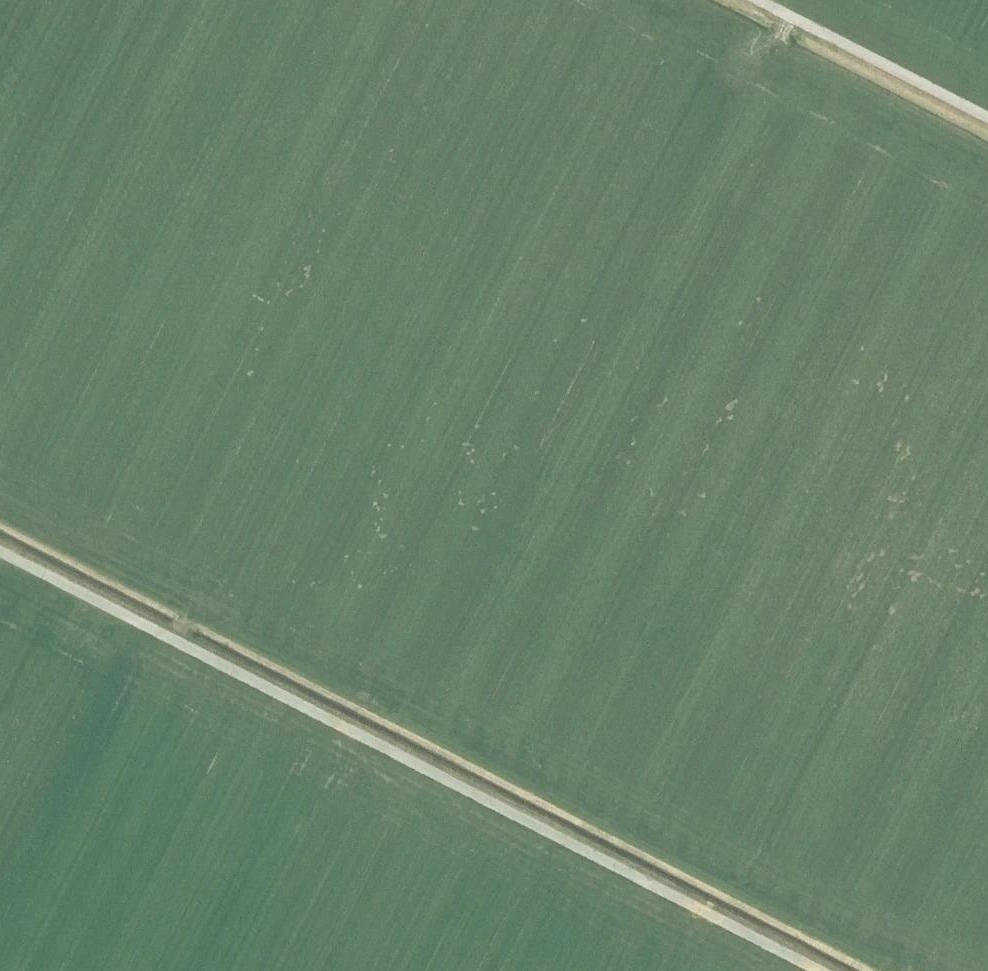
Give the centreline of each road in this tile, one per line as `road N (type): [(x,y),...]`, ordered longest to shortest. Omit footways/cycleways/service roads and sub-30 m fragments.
road 1 (track): [(821,970),(0,551)]
road 2 (track): [(754,0),(987,120)]

